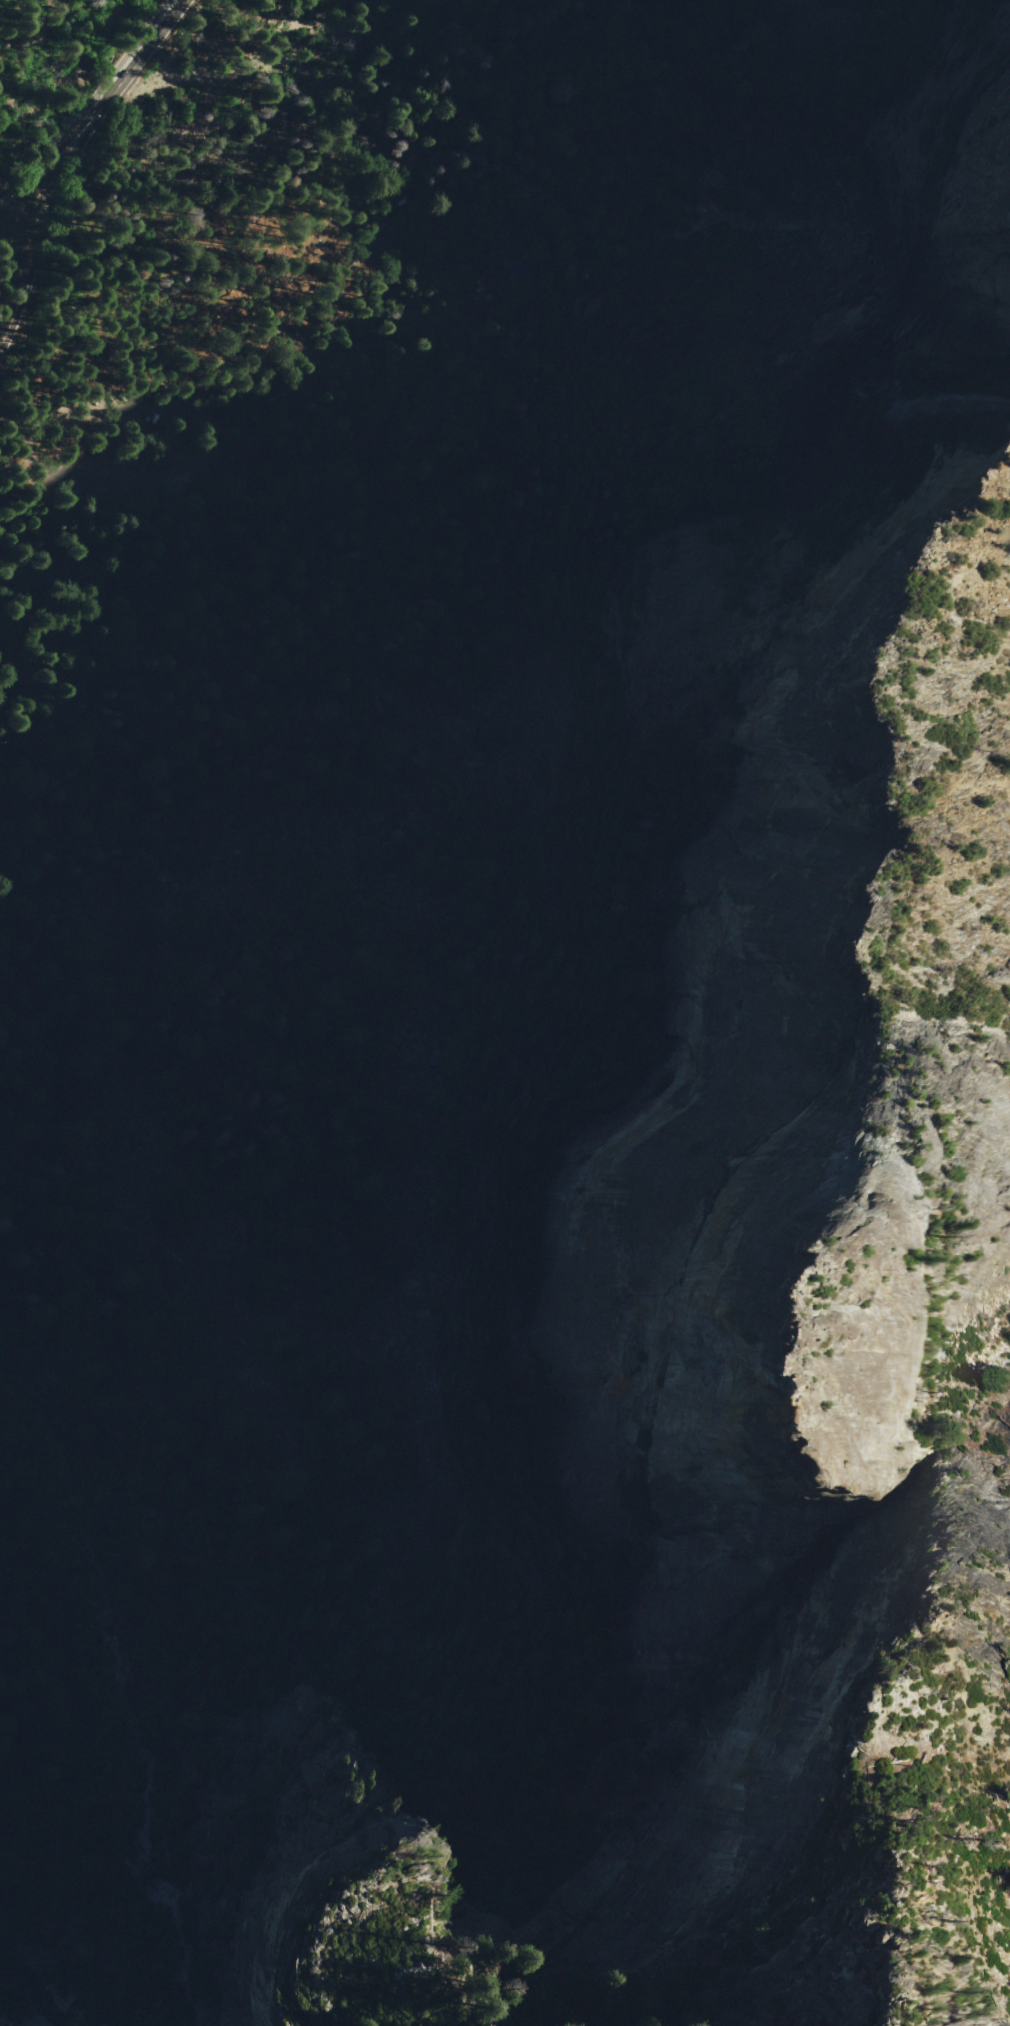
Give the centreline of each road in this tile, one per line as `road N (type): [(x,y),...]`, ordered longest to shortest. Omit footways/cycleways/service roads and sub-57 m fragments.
road 1 (primary): [(49,166),(85,133),(188,0)]
road 2 (primary): [(27,295),(25,225),(49,166)]

